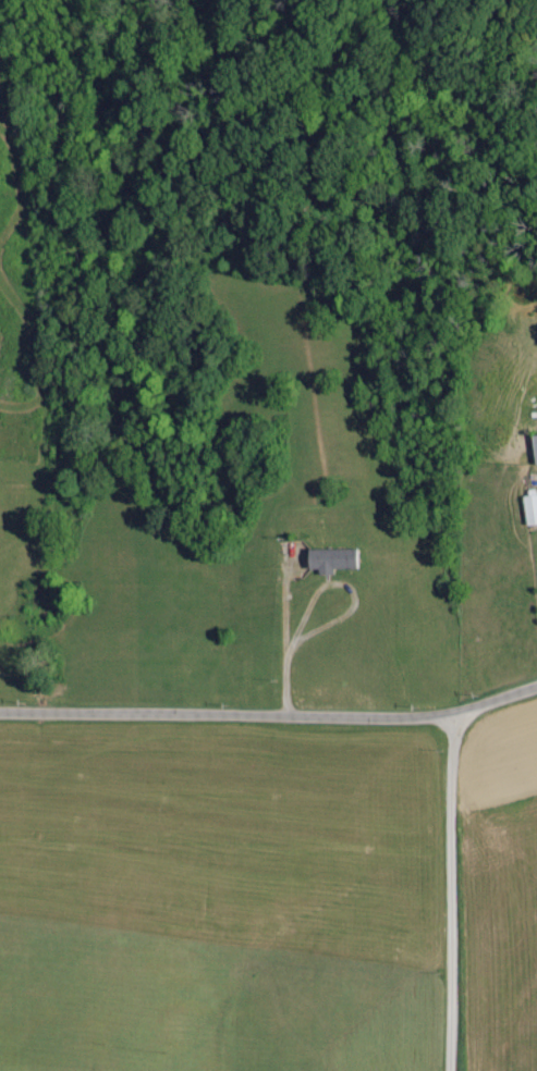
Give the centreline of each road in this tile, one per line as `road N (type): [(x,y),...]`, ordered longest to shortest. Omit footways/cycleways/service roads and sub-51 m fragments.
road 1 (residential): [(0,706),(451,715),(536,684)]
road 2 (residential): [(446,1070),(451,715)]

